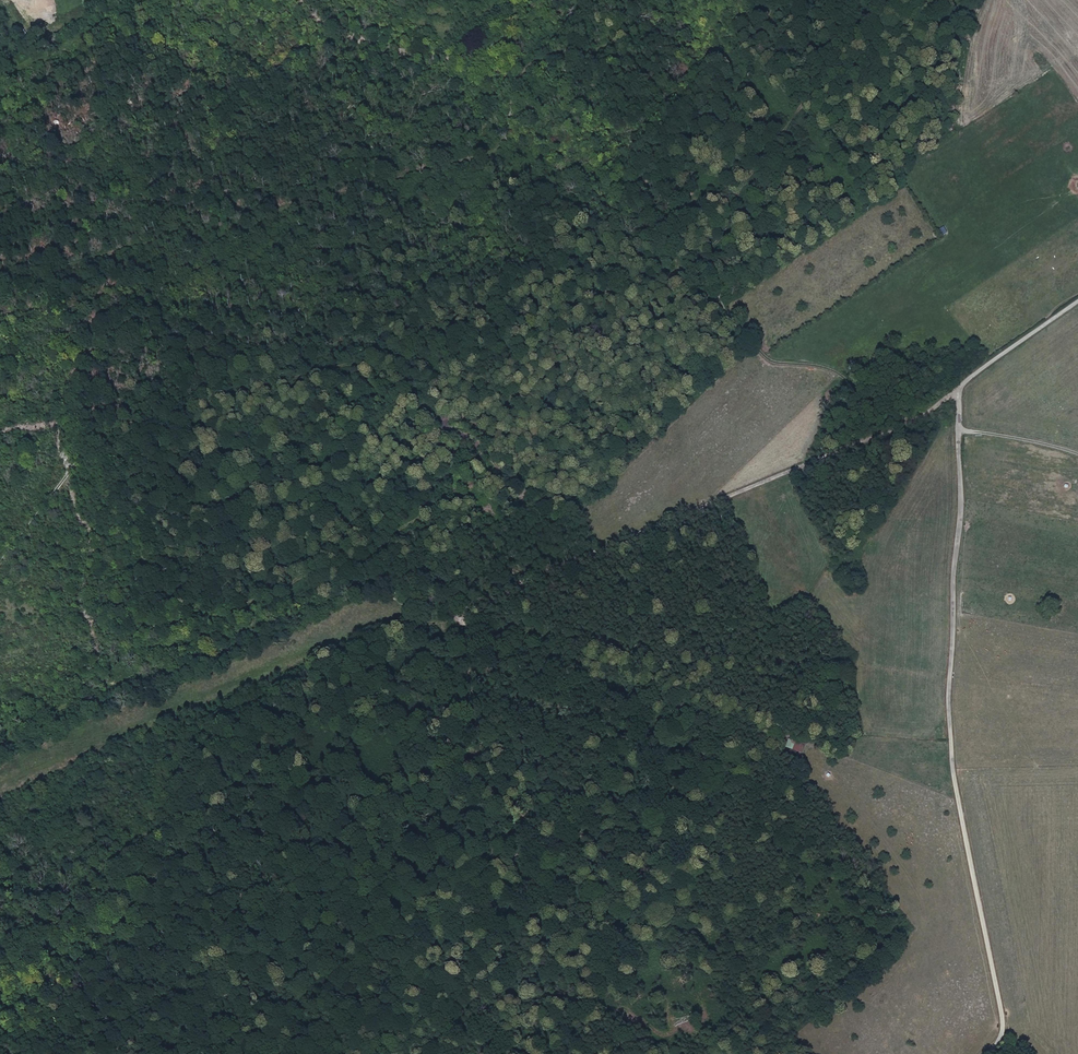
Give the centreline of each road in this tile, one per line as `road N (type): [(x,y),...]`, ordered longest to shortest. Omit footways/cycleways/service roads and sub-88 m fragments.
road 1 (unclassified): [(988,1053),(1001,1015),(958,807),(947,696),(959,503),(955,394),(965,378),(1077,300)]

